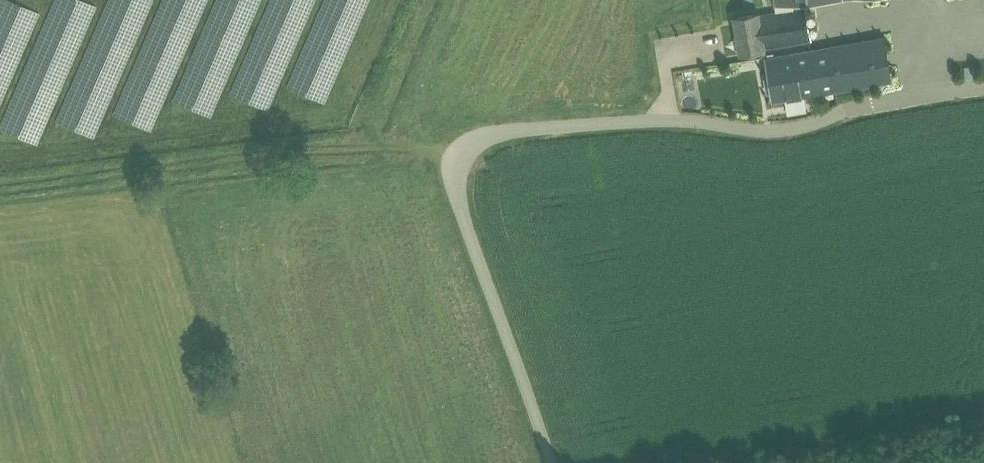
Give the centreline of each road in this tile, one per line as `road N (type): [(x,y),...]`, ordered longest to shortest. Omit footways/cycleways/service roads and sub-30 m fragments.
road 1 (unclassified): [(552,462),(466,229),(453,173),(463,148),(484,136),(653,117),(775,129),(899,96),(983,87)]
road 2 (track): [(0,190),(363,147),(461,154)]

